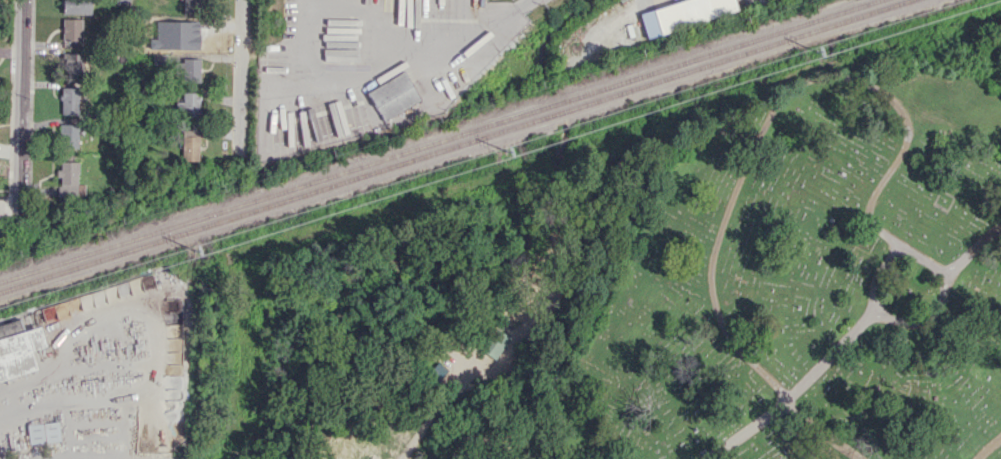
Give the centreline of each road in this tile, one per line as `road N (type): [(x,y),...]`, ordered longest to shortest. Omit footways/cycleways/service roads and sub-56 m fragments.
road 1 (residential): [(21,0),(14,212)]
road 2 (residential): [(241,0),(238,148)]

